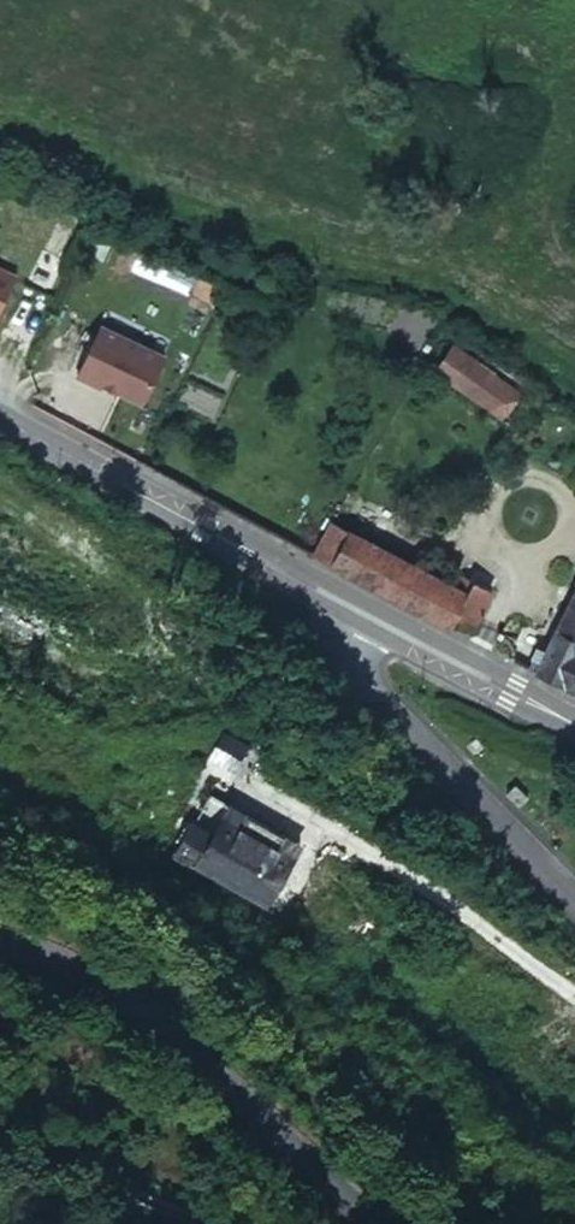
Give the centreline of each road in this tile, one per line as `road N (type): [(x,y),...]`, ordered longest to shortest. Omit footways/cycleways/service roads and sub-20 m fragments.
road 1 (tertiary): [(0,930),(89,967),(140,1002),(338,1183),(396,1223)]
road 2 (secondary): [(362,613),(0,421)]
road 3 (residential): [(362,613),(352,636),(361,680),(574,912)]
road 4 (secondary): [(574,726),(362,613)]

